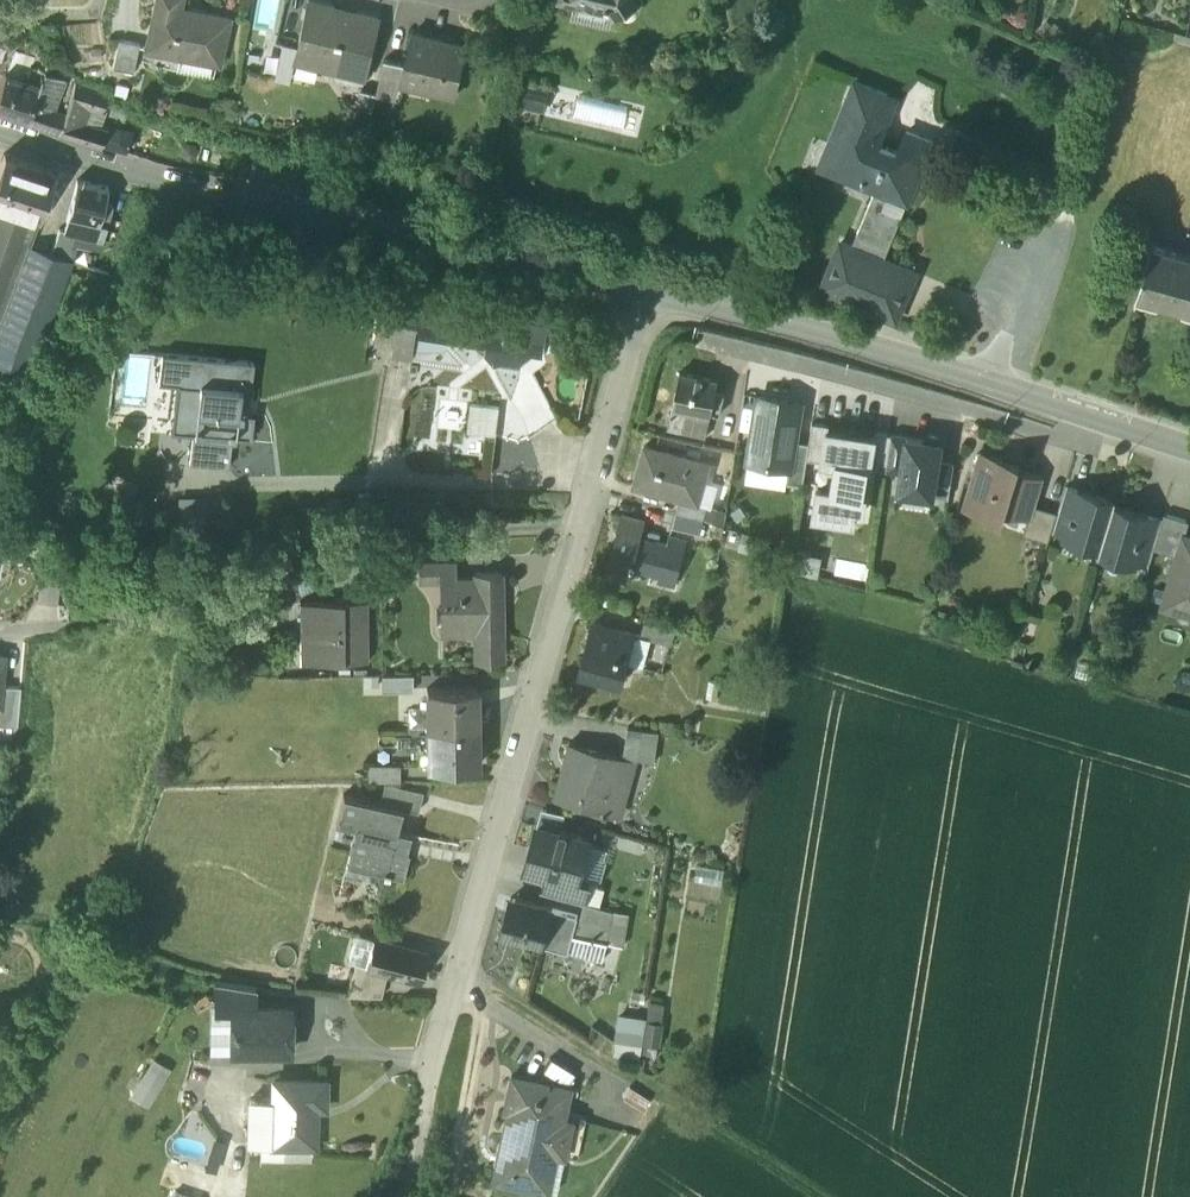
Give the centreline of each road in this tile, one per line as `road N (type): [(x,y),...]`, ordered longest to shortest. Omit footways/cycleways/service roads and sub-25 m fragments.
road 1 (residential): [(395,1196),(464,970),(642,295)]
road 2 (residential): [(0,137),(642,295)]
road 3 (residential): [(642,295),(879,346),(1189,449)]
road 4 (track): [(464,970),(672,1108)]
road 5 (track): [(813,1196),(672,1108)]

